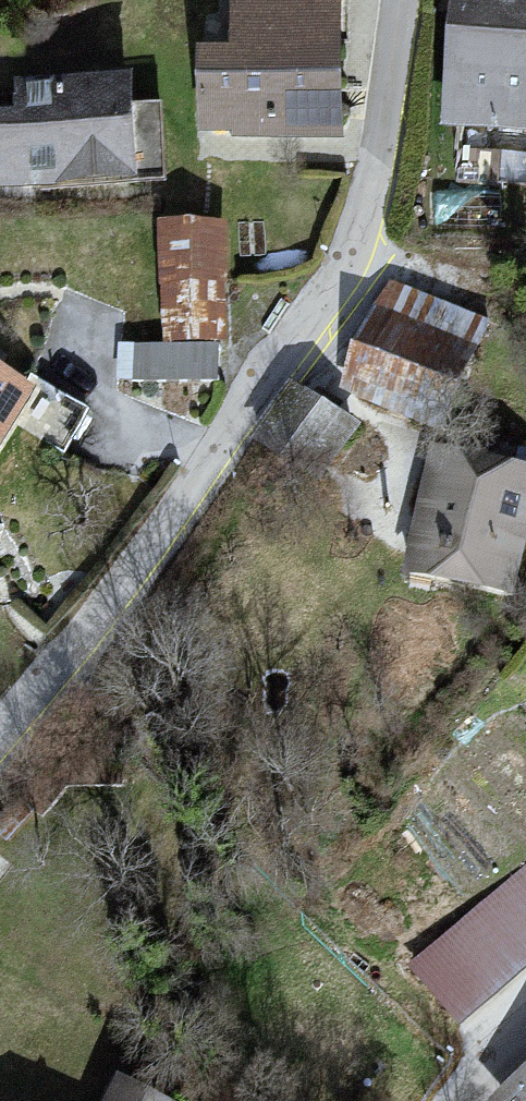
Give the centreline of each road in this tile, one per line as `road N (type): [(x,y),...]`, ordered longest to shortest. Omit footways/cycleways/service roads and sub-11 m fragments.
road 1 (residential): [(0,749),(274,448),(344,304),(402,0)]

